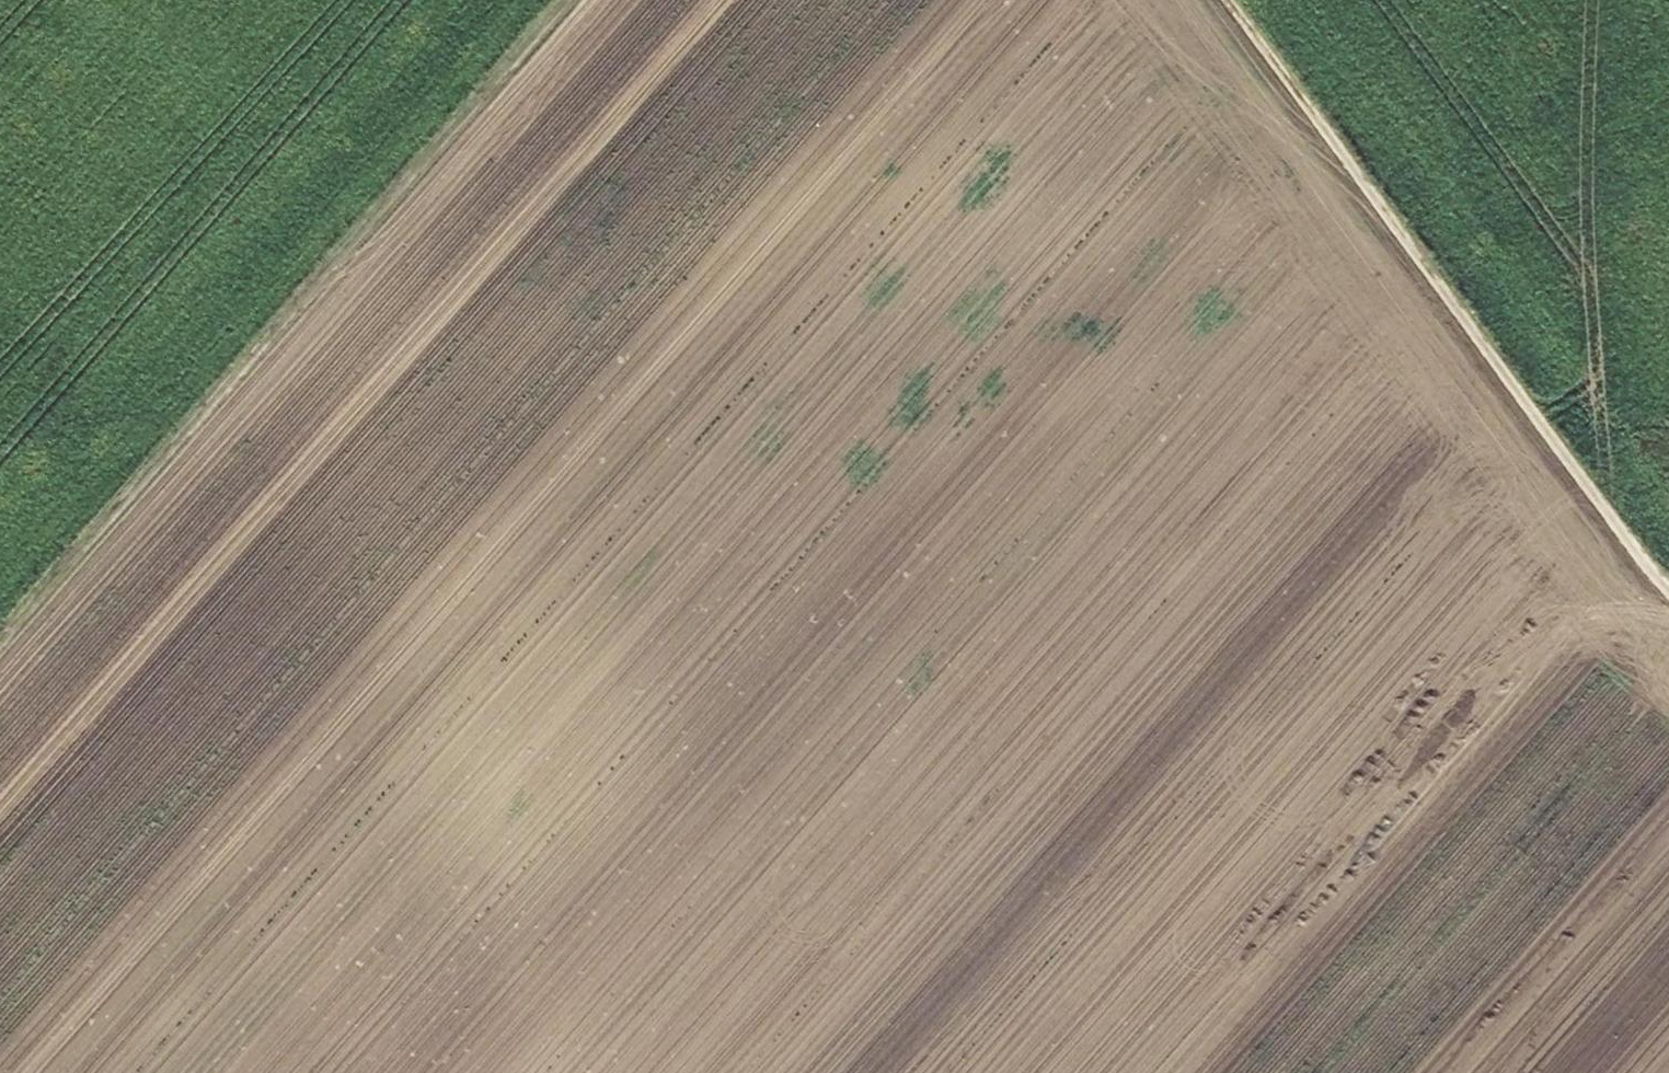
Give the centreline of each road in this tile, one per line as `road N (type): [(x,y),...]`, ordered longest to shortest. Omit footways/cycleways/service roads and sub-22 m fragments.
road 1 (track): [(0,637),(563,0)]
road 2 (track): [(1227,0),(1668,596)]

